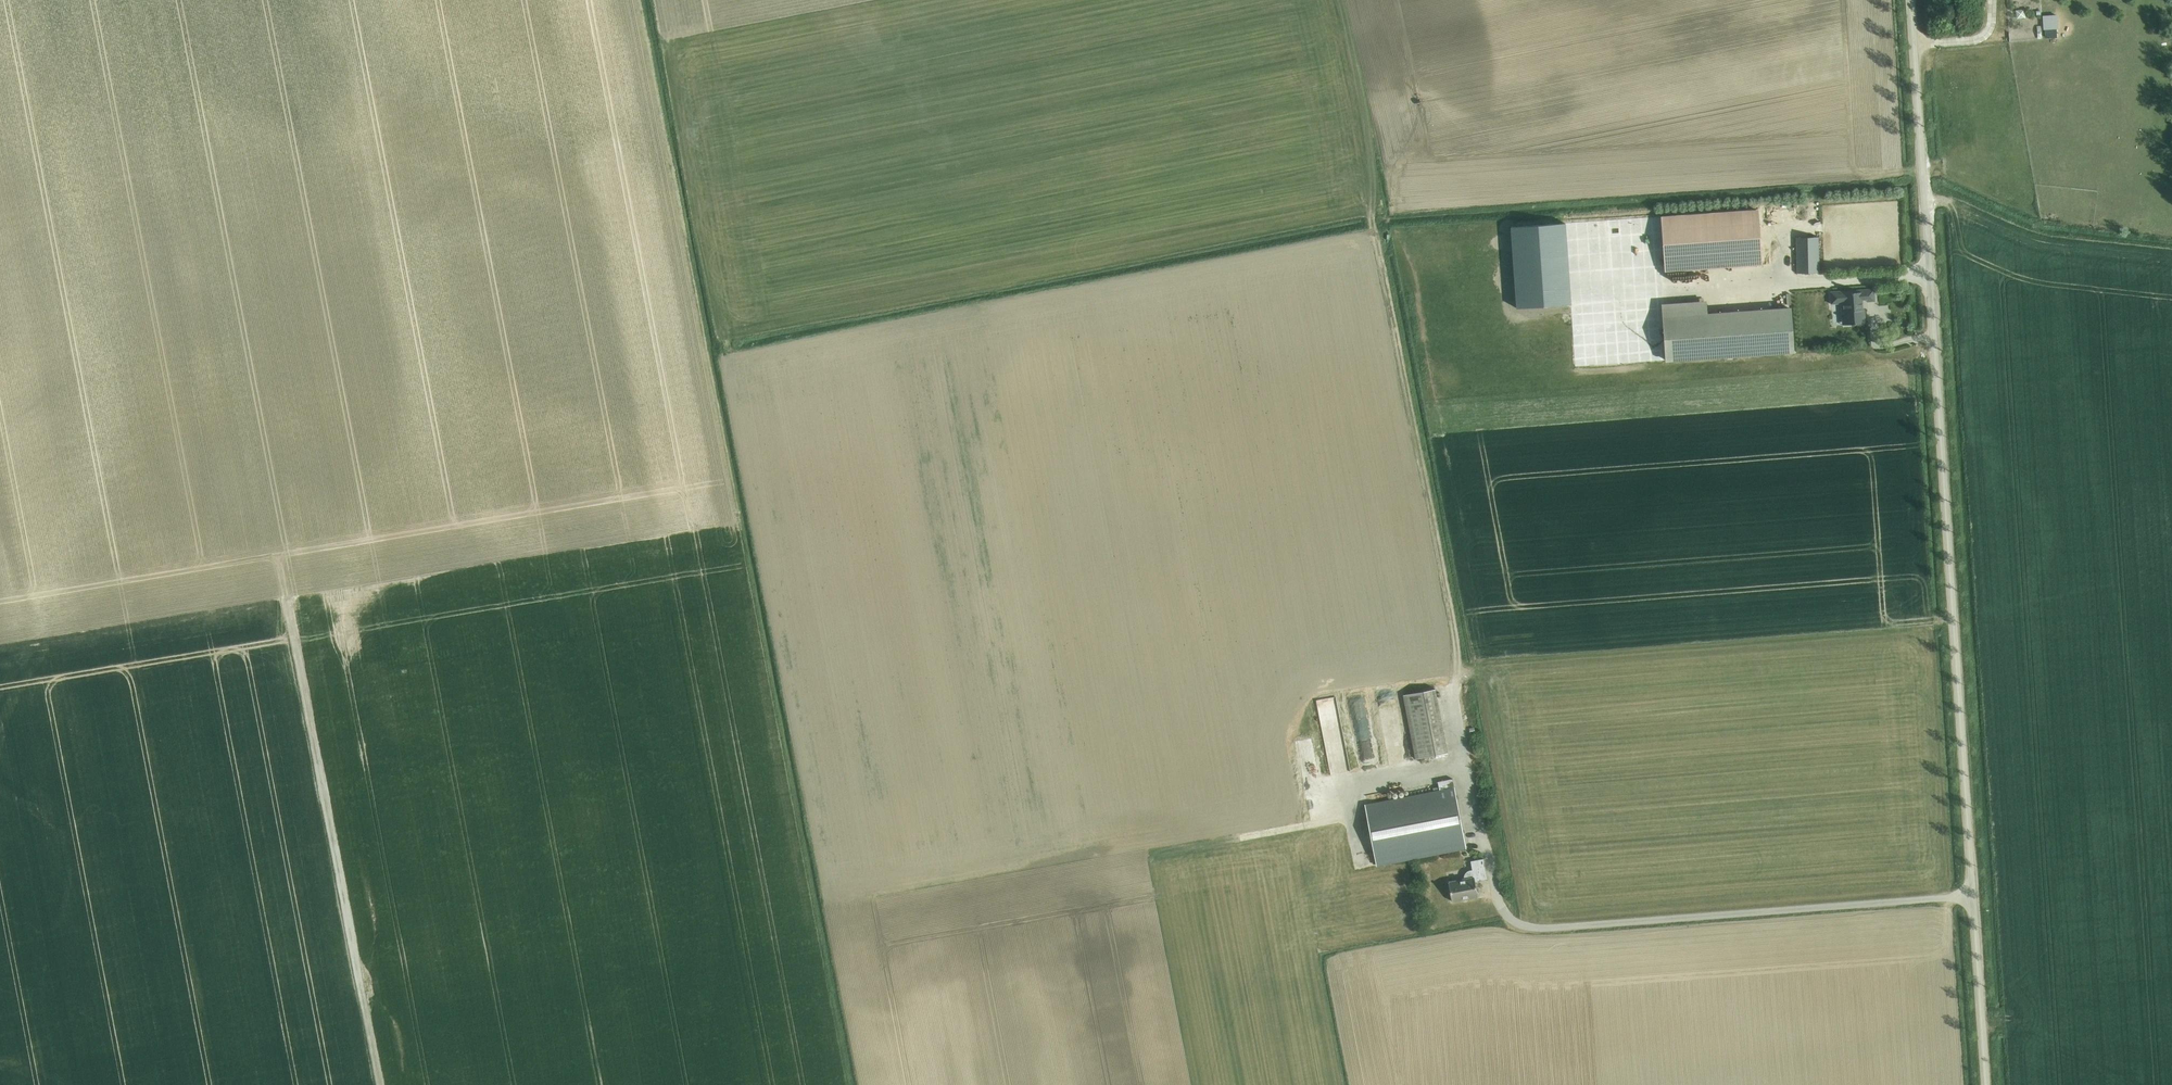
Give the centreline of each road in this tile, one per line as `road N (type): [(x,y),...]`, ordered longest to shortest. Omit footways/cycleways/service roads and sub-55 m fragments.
road 1 (unclassified): [(1986,1084),(1911,0)]
road 2 (track): [(379,1084),(285,596)]
road 3 (track): [(1242,838),(1099,860)]

